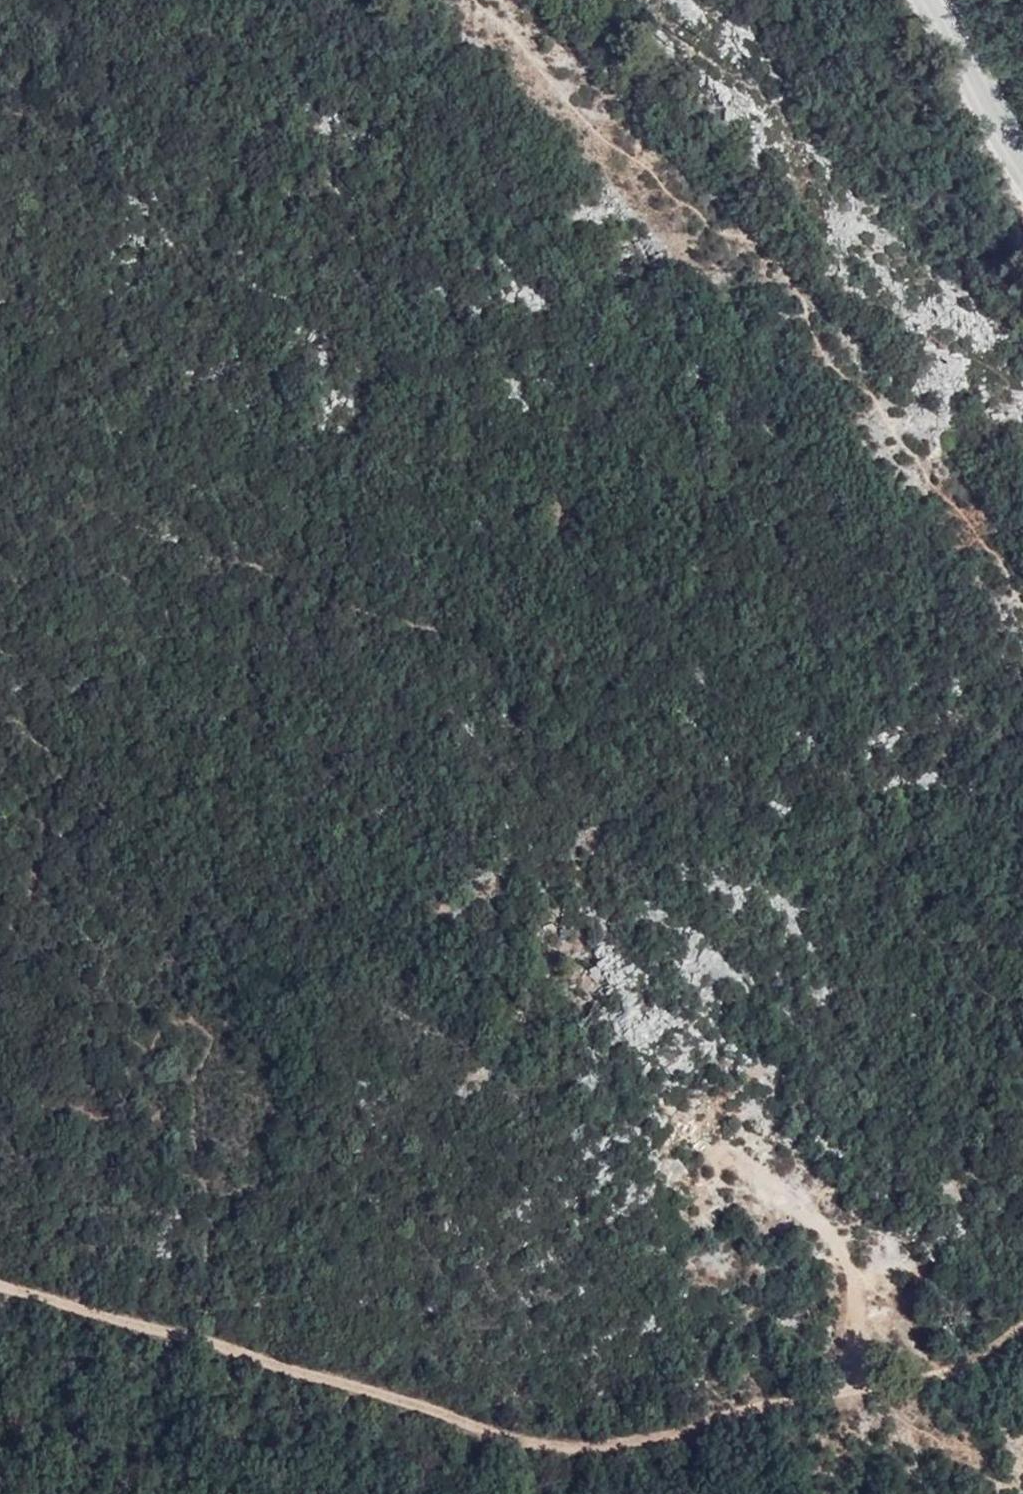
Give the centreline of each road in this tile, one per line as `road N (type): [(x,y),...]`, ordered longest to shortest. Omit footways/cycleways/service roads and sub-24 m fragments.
road 1 (track): [(0,1290),(571,1449),(984,1359),(1022,1328)]
road 2 (tertiary): [(1022,166),(931,0)]

